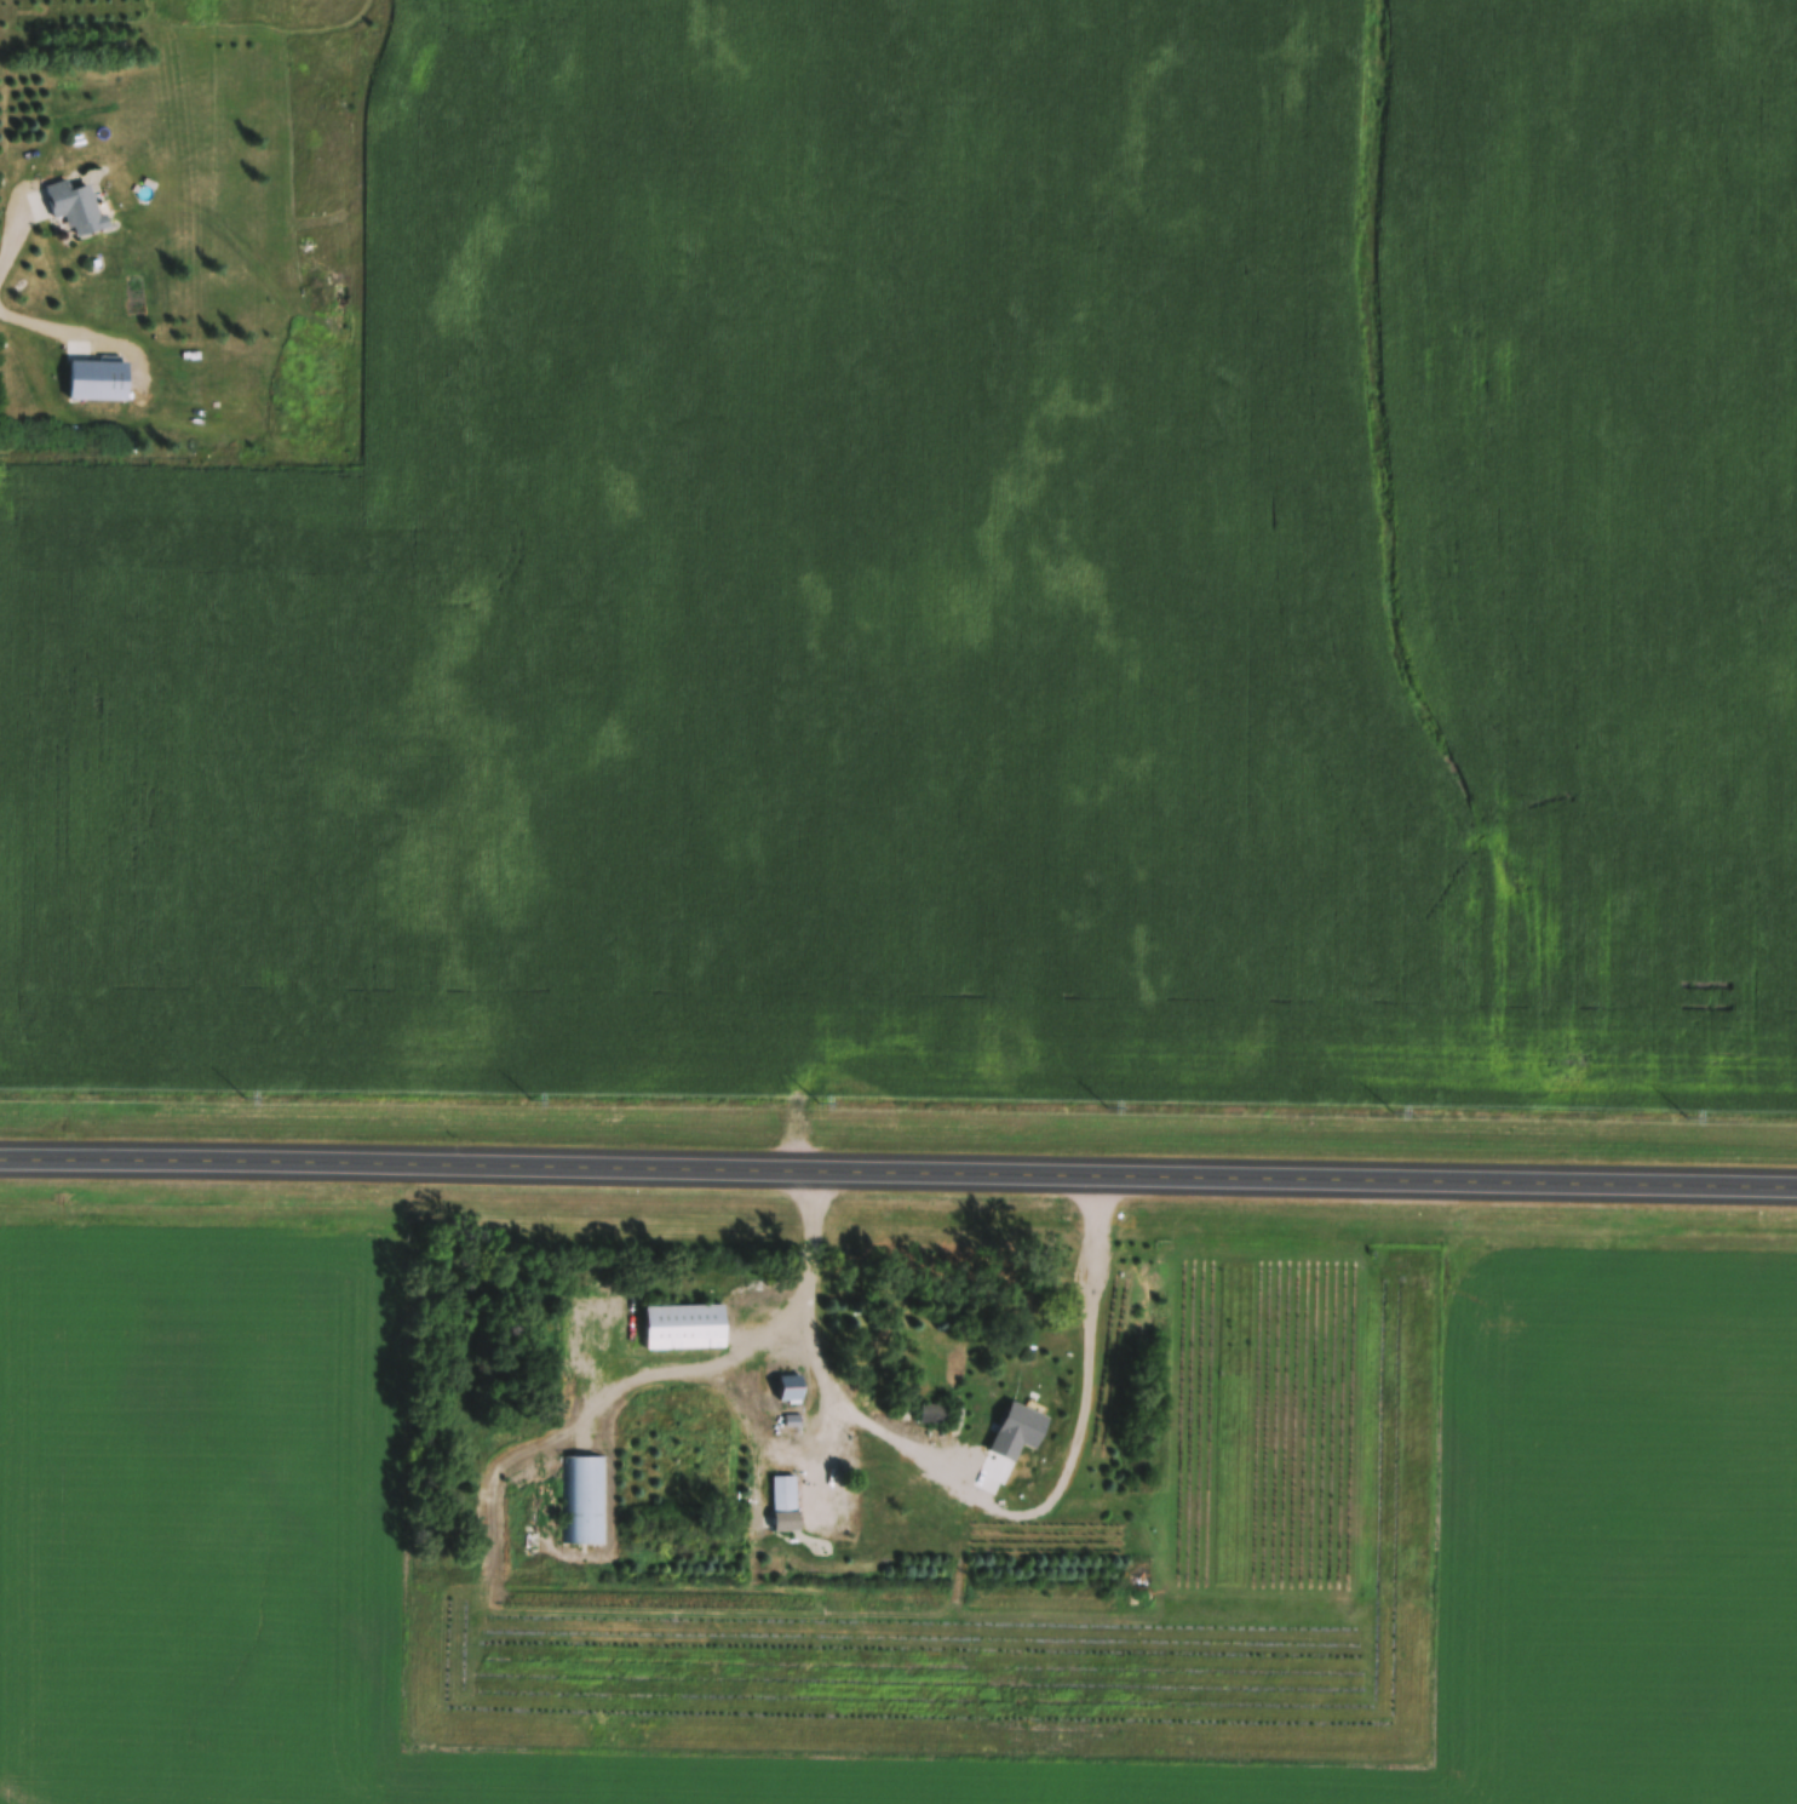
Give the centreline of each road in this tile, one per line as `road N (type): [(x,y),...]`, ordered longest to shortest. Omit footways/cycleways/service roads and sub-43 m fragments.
road 1 (secondary): [(1796,1185),(0,1157)]

